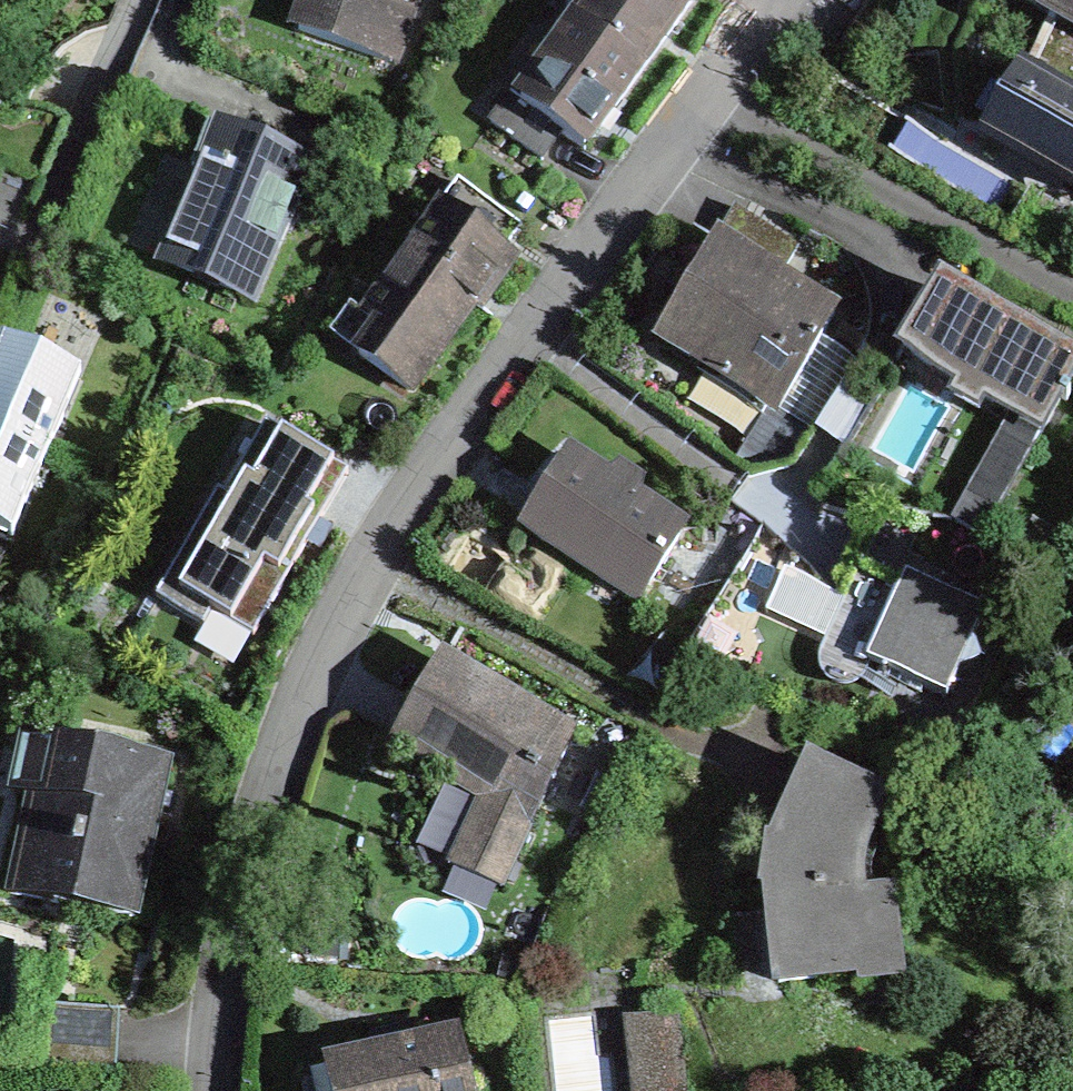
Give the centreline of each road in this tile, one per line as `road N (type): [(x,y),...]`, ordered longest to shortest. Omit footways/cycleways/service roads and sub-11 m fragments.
road 1 (residential): [(763,0),(368,550),(271,739),(219,998),(216,1090)]

